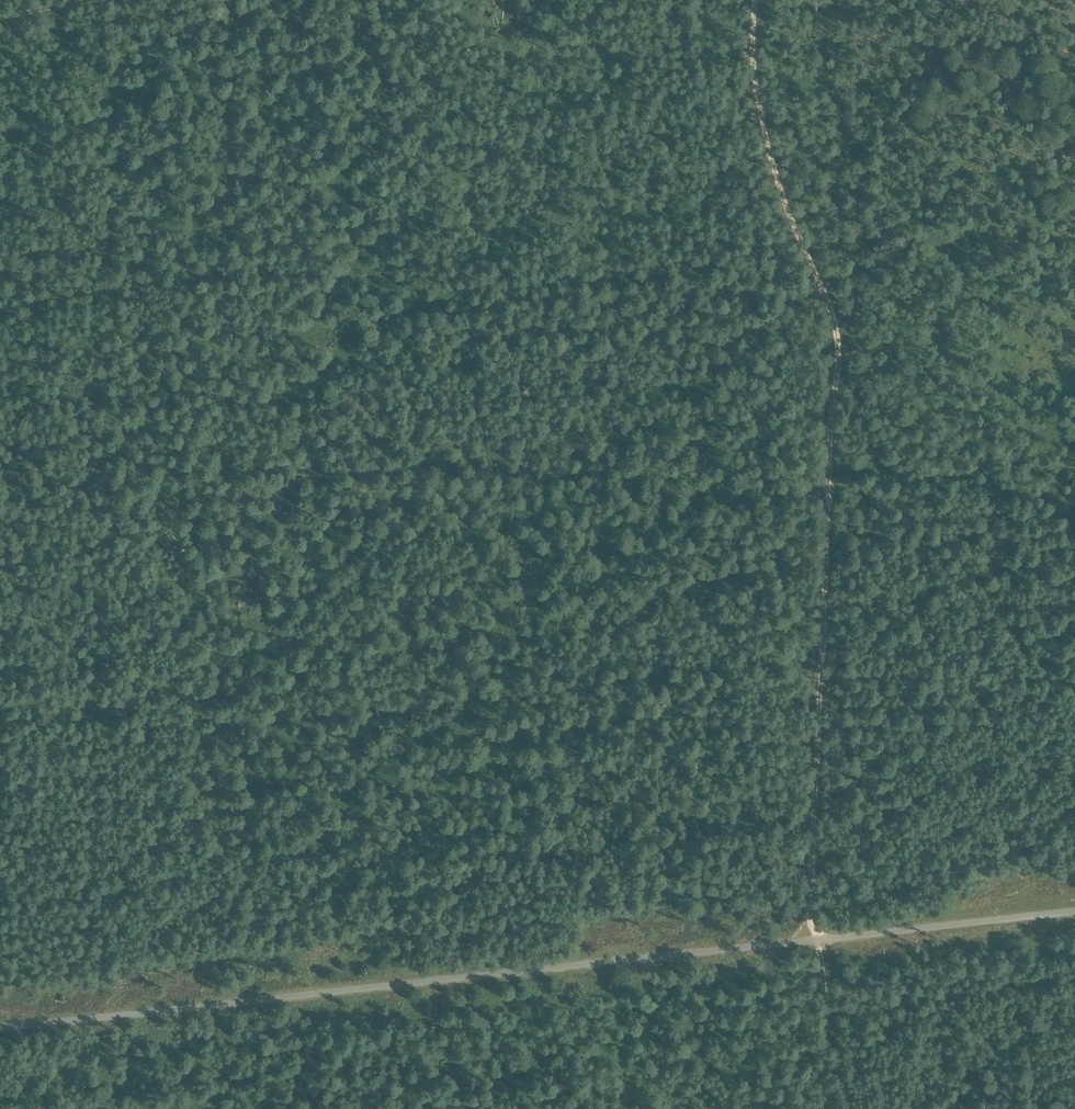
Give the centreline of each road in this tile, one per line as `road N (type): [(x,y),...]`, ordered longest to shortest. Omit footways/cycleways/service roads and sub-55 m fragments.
road 1 (track): [(755,0),(757,110),(835,319),(811,881),(829,1108)]
road 2 (track): [(0,1027),(1074,910)]

